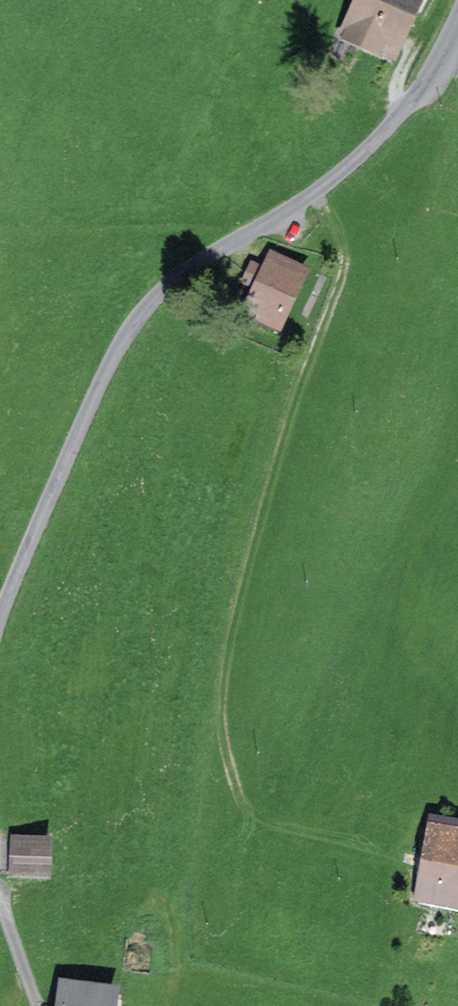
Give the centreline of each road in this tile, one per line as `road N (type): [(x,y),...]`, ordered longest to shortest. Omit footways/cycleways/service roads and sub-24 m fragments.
road 1 (track): [(319,196),(343,230),(347,263),(249,540),(221,710),(234,774),(266,824),(319,847),(408,862)]
road 2 (unclassified): [(457,21),(409,112),(319,196),(150,300),(121,338),(0,613)]

